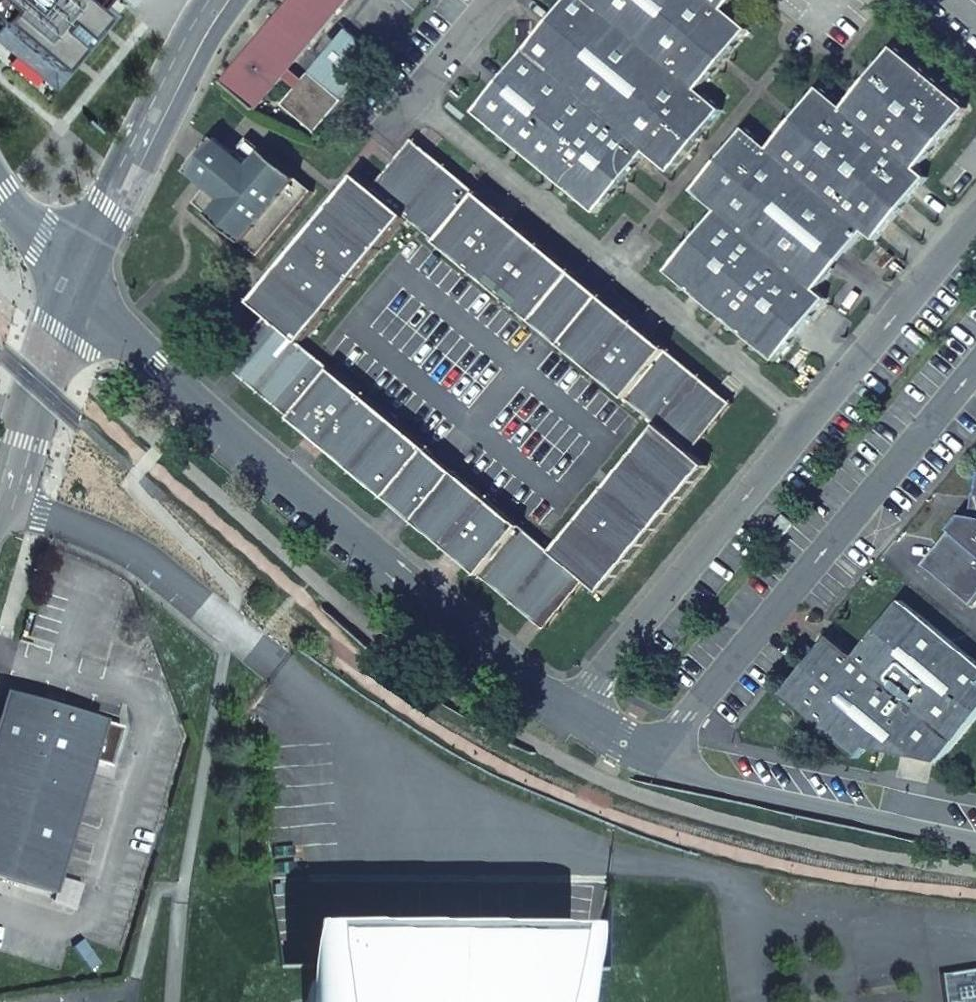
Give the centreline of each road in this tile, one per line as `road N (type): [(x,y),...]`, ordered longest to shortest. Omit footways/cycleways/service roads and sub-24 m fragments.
road 1 (unclassified): [(556,706),(75,288)]
road 2 (unclassified): [(807,421),(424,114),(417,97),(495,0)]
road 3 (unclassified): [(643,769),(975,370)]
road 4 (unclassified): [(807,421),(556,706)]
road 5 (unclassified): [(975,840),(643,769)]
road 6 (tertiary): [(75,288),(109,204),(225,0)]
road 7 (unclassified): [(975,220),(807,421)]
road 8 (tertiary): [(0,511),(75,288)]
road 9 (unclassified): [(75,288),(0,194)]

